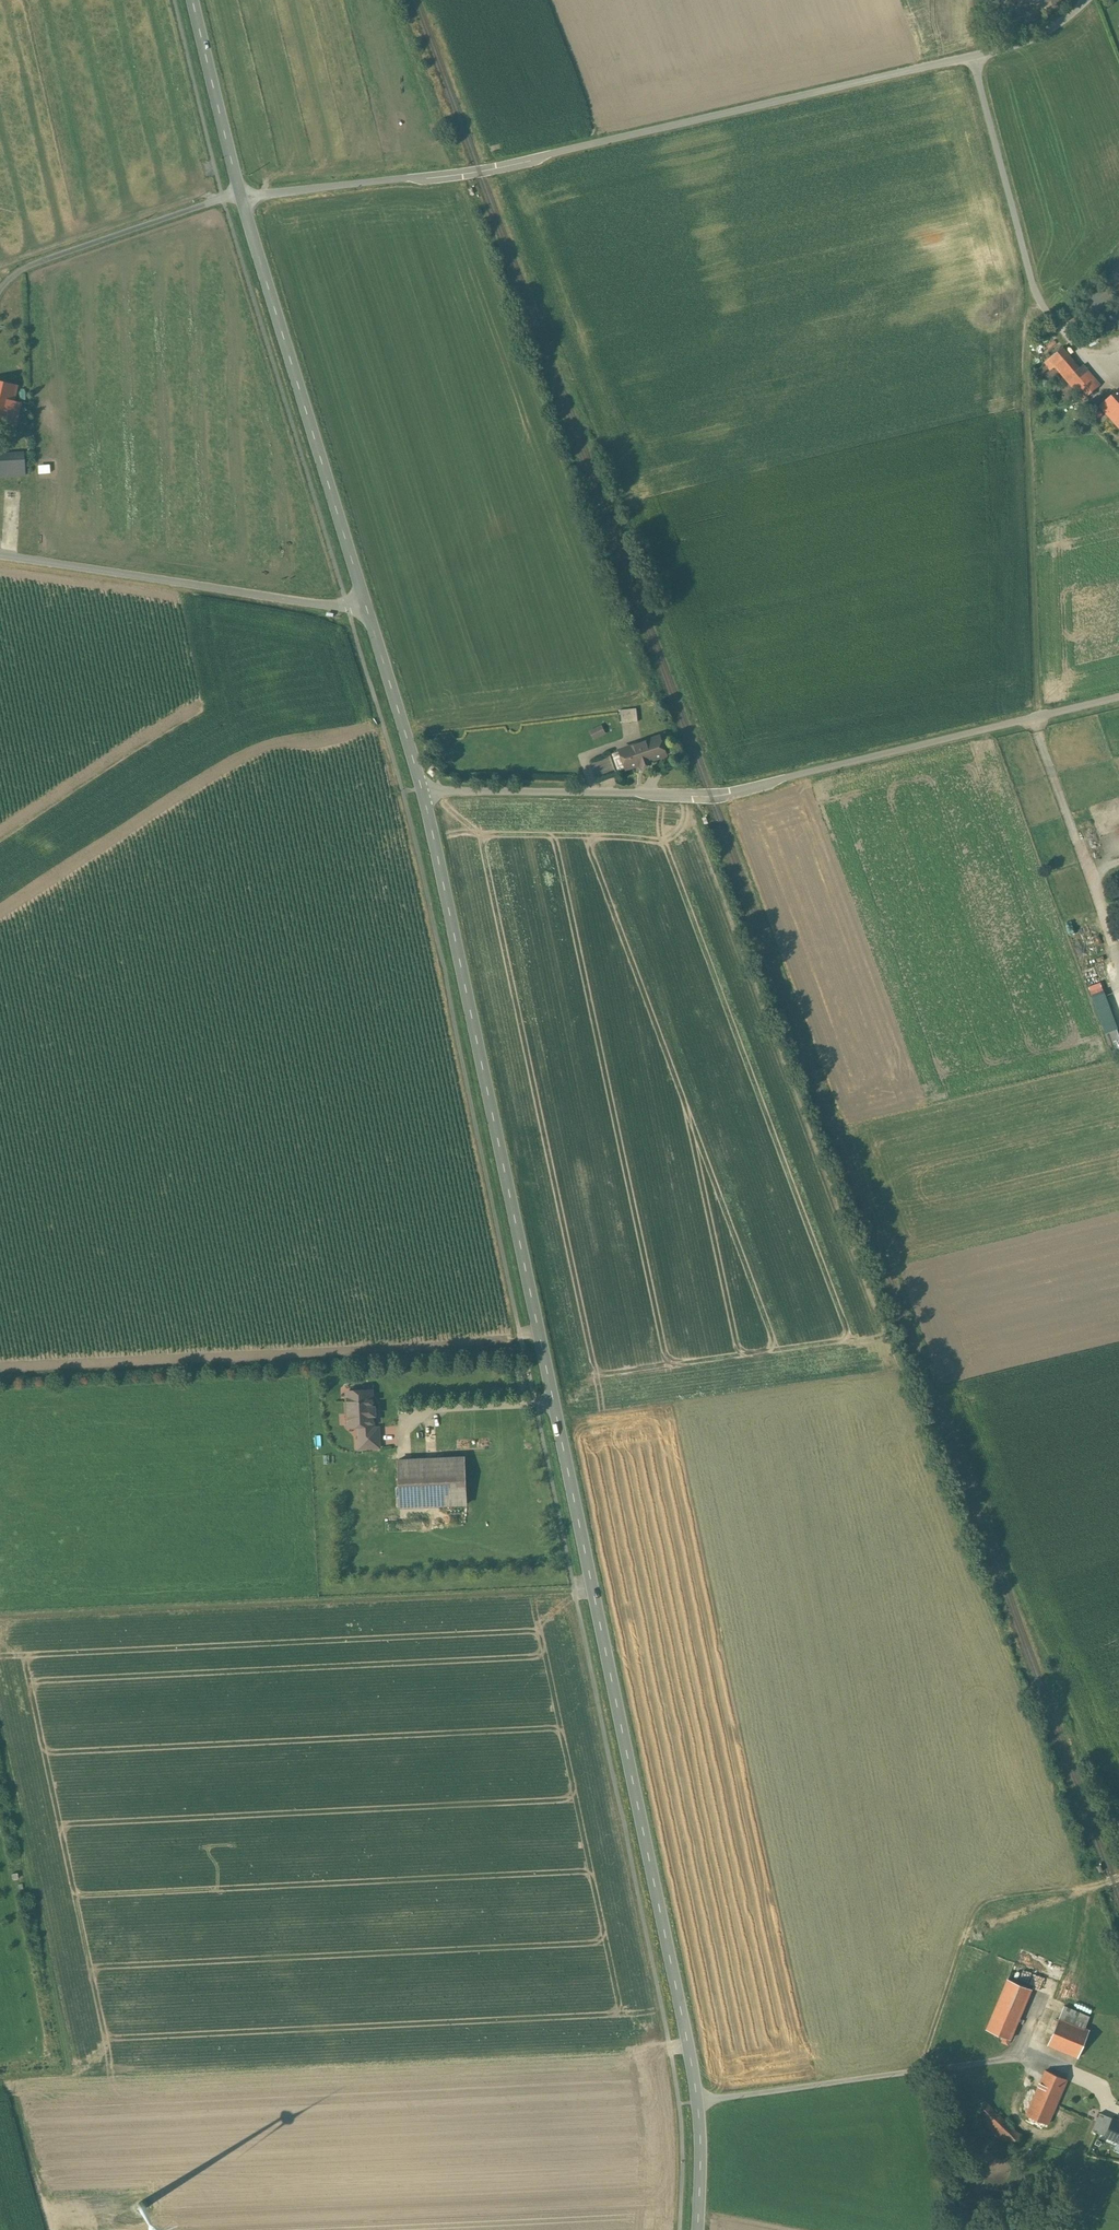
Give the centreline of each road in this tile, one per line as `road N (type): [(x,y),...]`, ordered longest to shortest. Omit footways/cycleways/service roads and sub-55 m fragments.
road 1 (tertiary): [(423,792),(679,1988),(699,2102),(697,2229)]
road 2 (unclassified): [(241,196),(534,159),(1019,44),(1087,0)]
road 3 (unclassified): [(423,792),(710,796),(1118,698)]
road 4 (track): [(539,1331),(489,1346),(0,1367)]
road 5 (track): [(0,1783),(61,2071),(6,2077),(48,2229)]
road 6 (track): [(1032,291),(1027,365),(1038,717)]
road 7 (tertiary): [(241,196),(365,602)]
road 8 (unclassified): [(365,602),(309,603),(0,555)]
road 9 (tertiary): [(193,0),(241,196)]
road 10 (tertiary): [(365,602),(423,792)]
road 11 (track): [(36,1952),(232,1932)]

